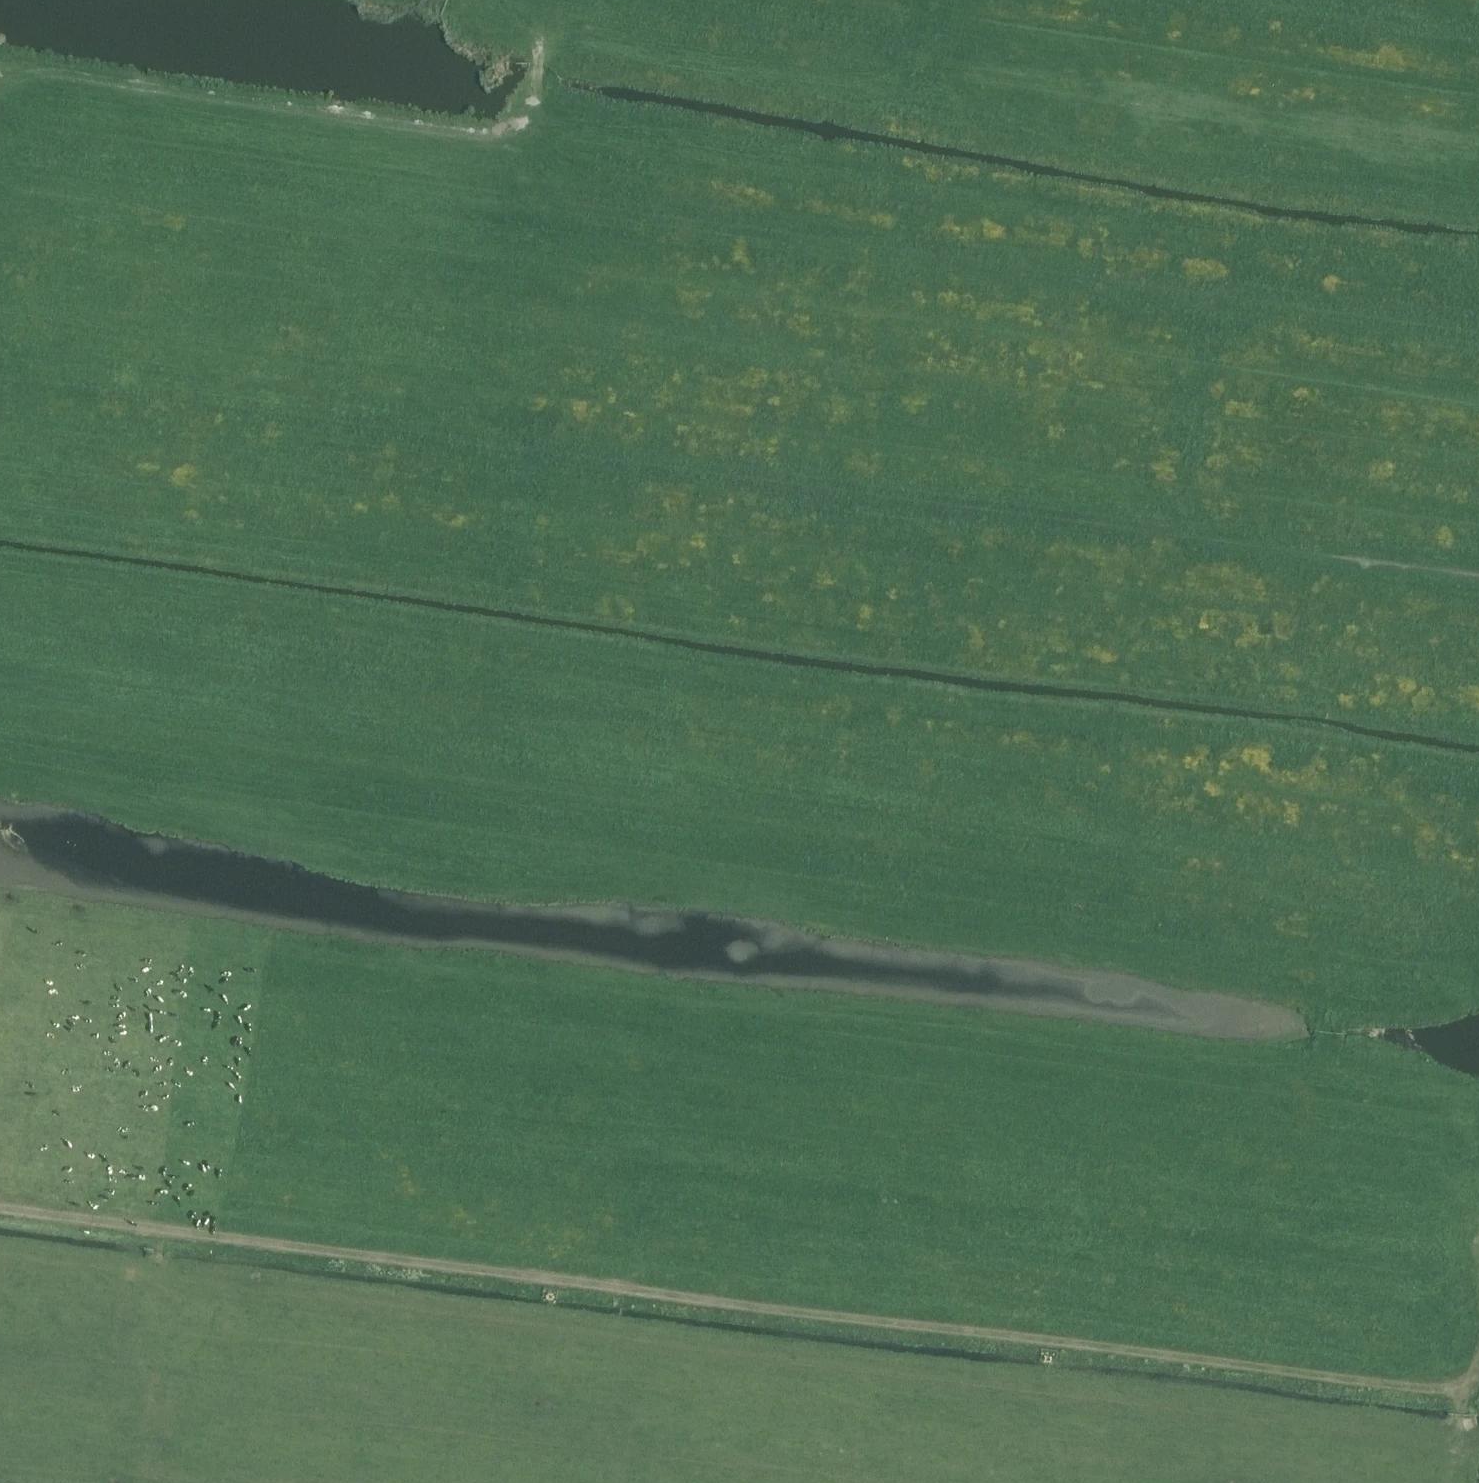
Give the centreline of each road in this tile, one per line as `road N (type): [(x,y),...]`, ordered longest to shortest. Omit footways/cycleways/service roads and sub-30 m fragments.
road 1 (track): [(0,1210),(1421,1397),(1470,1391),(1478,1381)]
road 2 (track): [(462,0),(549,33),(525,107),(484,130),(140,86),(54,79),(0,87)]

